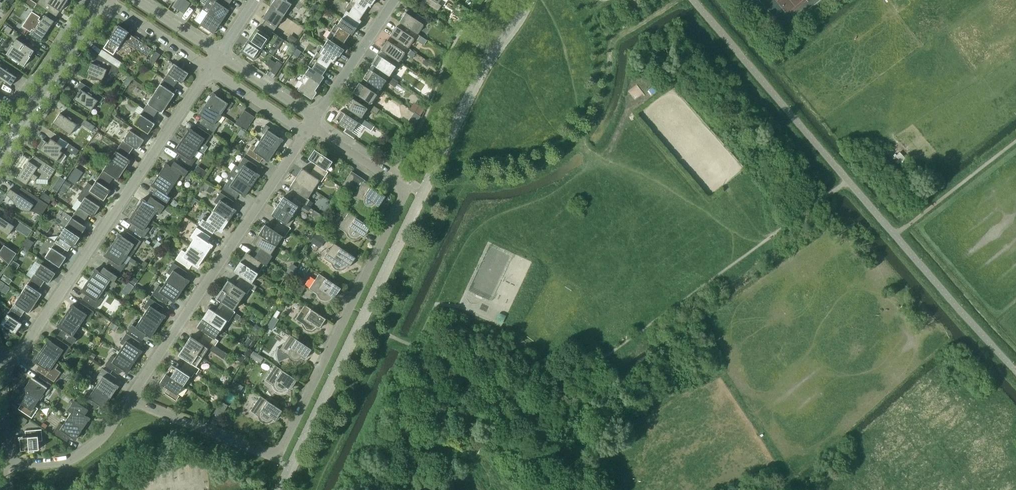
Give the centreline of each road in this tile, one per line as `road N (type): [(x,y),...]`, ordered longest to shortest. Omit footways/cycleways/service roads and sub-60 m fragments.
road 1 (residential): [(130,398),(275,458),(406,188),(310,126)]
road 2 (residential): [(0,358),(24,347),(210,67)]
road 3 (residential): [(130,398),(306,132)]
road 4 (residential): [(0,151),(102,0)]
road 5 (residential): [(7,465),(75,457),(130,398)]
road 6 (residential): [(315,118),(393,0)]
road 7 (residential): [(107,0),(210,67)]

